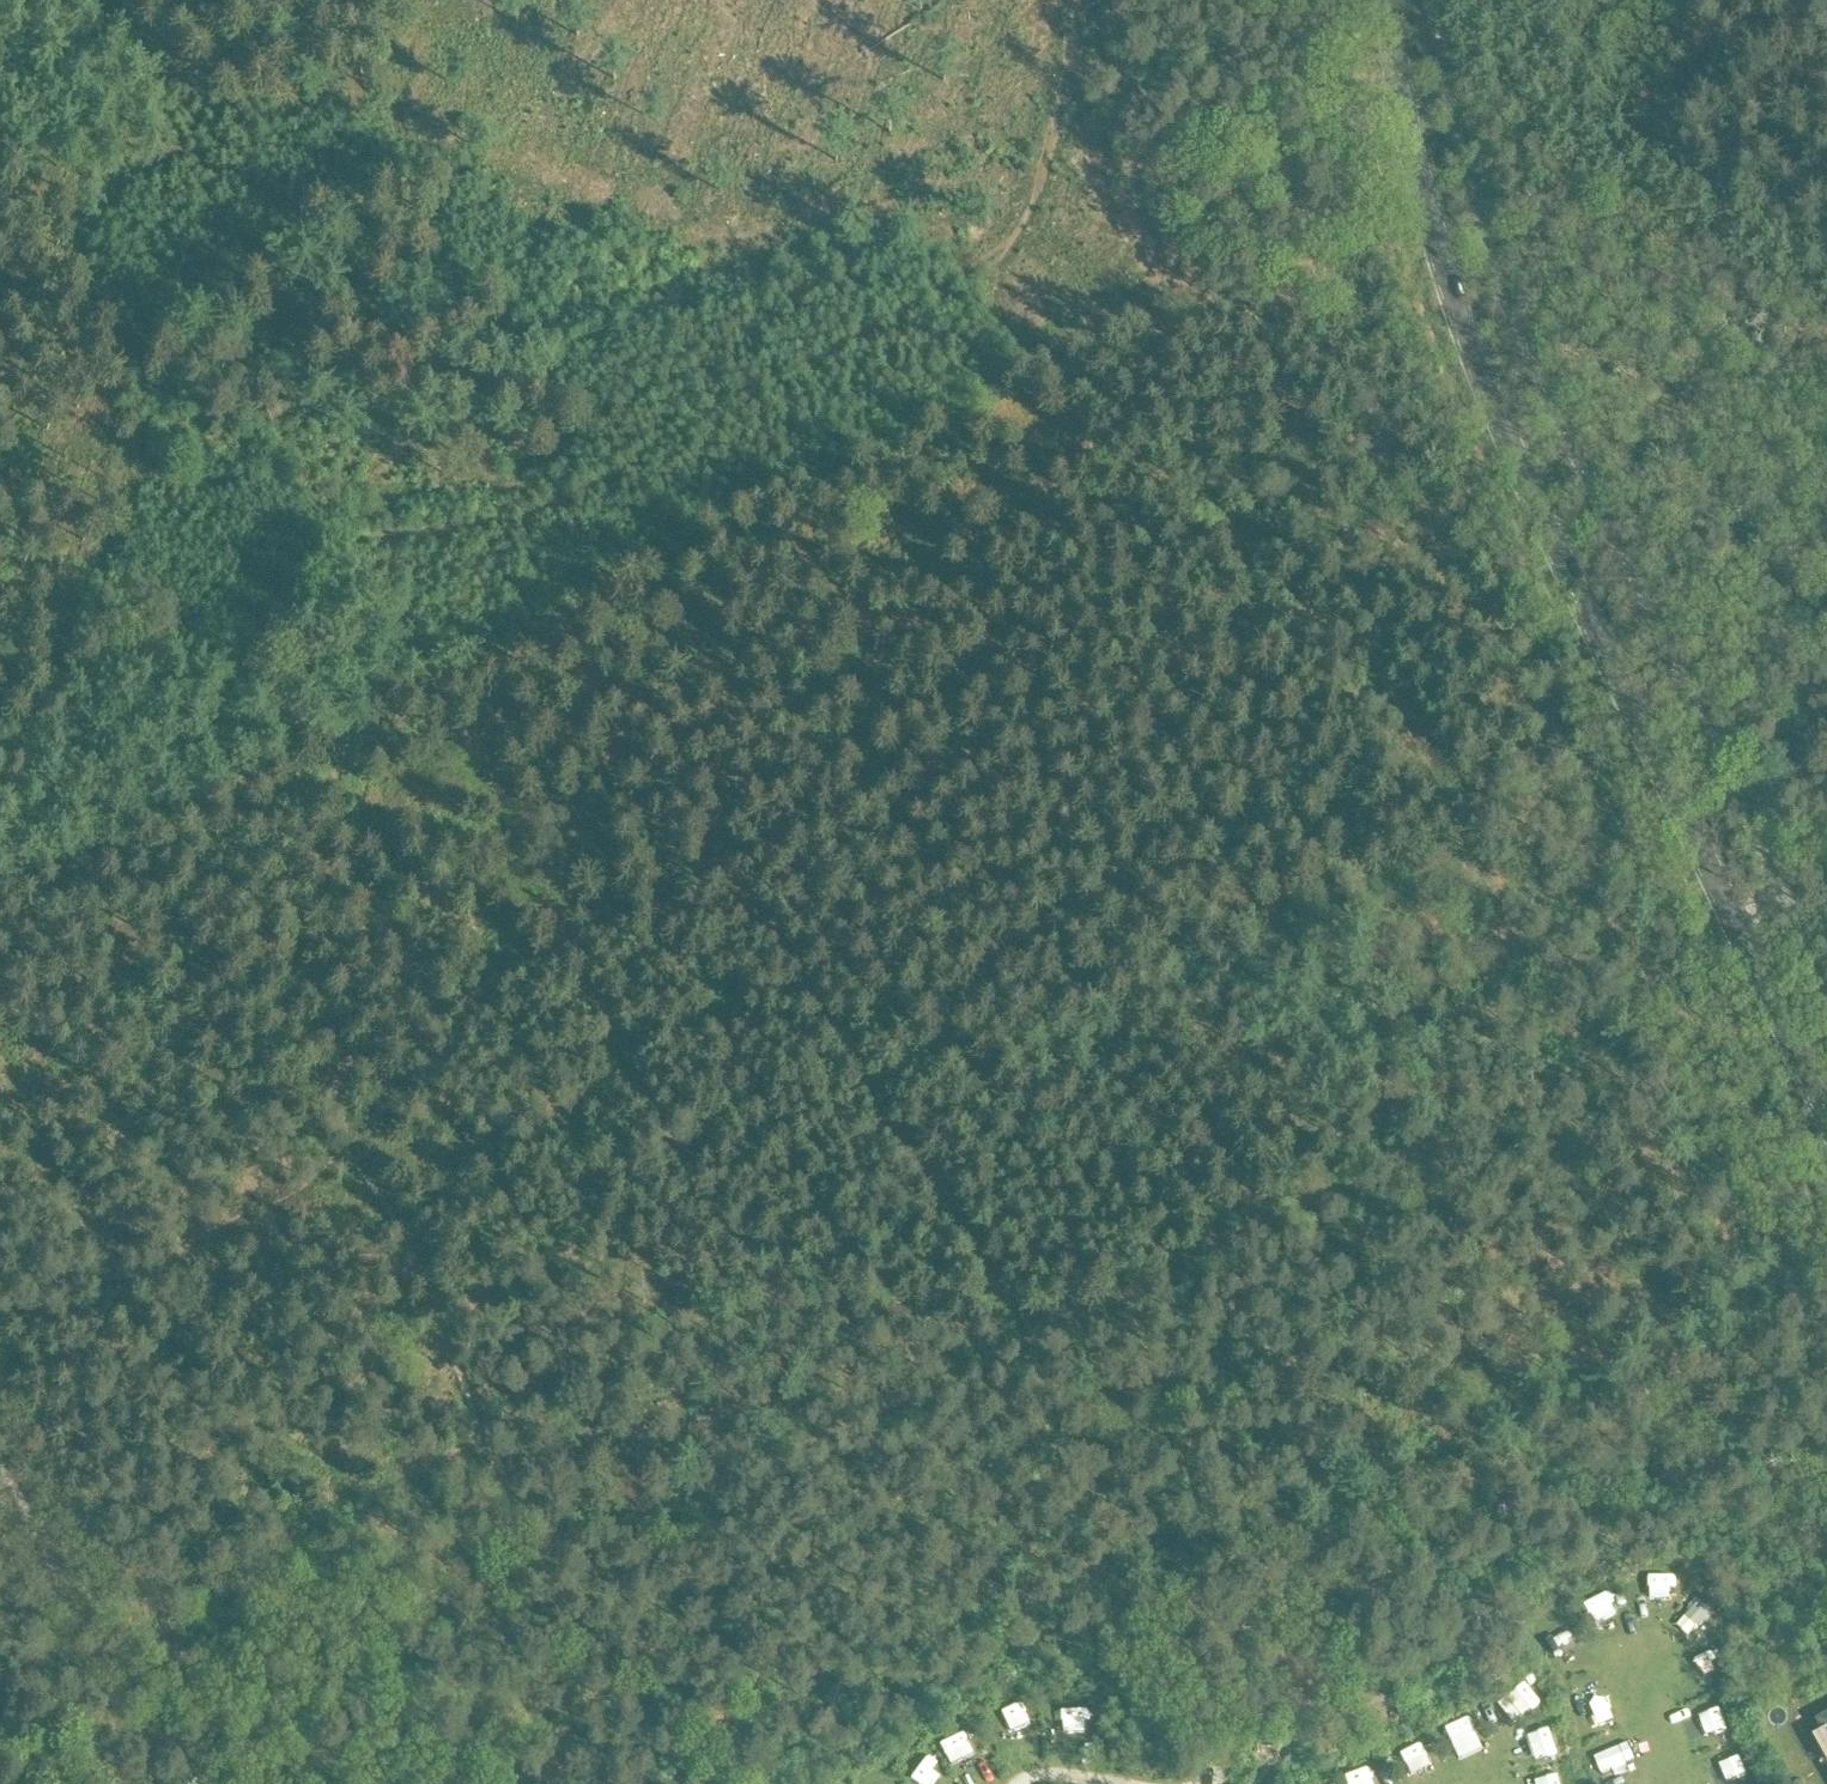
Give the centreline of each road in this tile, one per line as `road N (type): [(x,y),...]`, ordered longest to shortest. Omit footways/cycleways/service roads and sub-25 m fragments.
road 1 (secondary): [(1826,1115),(1504,433),(1429,216),(1407,109)]
road 2 (track): [(160,1757),(0,1429)]
road 3 (unclassified): [(1407,109),(1334,116),(1281,107),(1232,73),(1186,0)]

